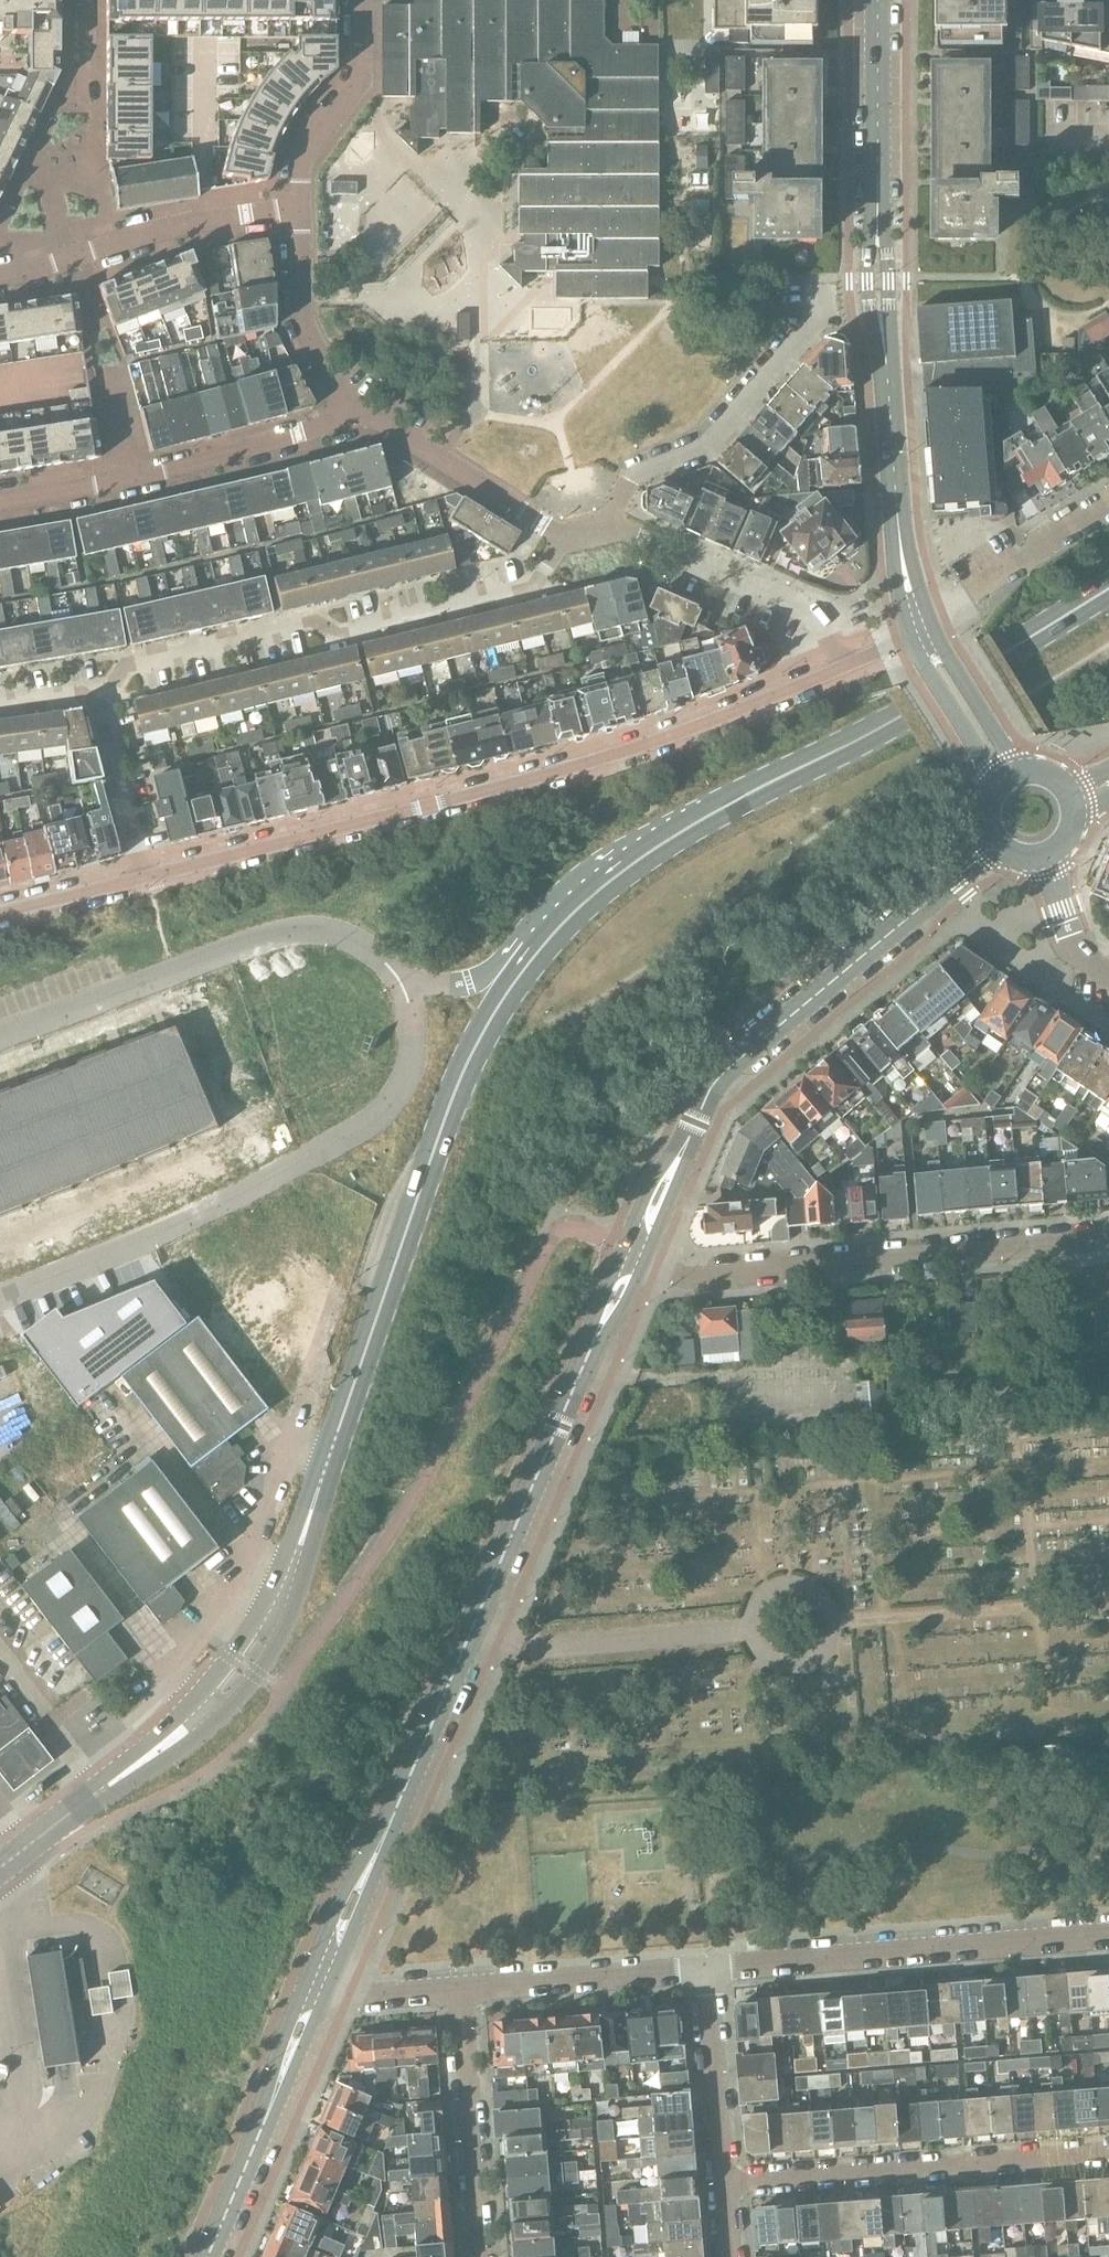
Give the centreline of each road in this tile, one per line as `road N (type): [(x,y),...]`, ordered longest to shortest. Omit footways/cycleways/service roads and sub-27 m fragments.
road 1 (secondary): [(0,1868),(207,1711),(263,1638),(462,1065),(518,976)]
road 2 (tertiary): [(320,1977),(634,1255)]
road 3 (residential): [(842,668),(575,766),(144,876)]
road 4 (secondary): [(518,976),(560,924),(657,846),(900,715),(1108,588)]
road 5 (unclassified): [(401,982),(413,1025),(409,1067),(383,1112),(363,1128),(149,1239),(0,1297)]
road 6 (tertiary): [(634,1255),(722,1075),(998,843)]
road 7 (tertiary): [(878,0),(877,279),(898,526)]
road 8 (residential): [(102,696),(124,667),(314,623),(342,636),(529,589),(562,537)]
road 9 (residential): [(634,1255),(698,1277),(1108,1240)]
road 10 (unclassified): [(0,1038),(305,930),(365,945),(401,982)]
road 11 (residential): [(706,1969),(1108,1938)]
road 12 (residential): [(724,2184),(1108,2152)]
road 13 (residential): [(0,500),(150,474),(320,426),(348,404)]
road 14 (residential): [(608,525),(631,476),(707,447),(814,325),(818,290)]
road 15 (residential): [(0,277),(178,223),(300,206)]
road 16 (tertiary): [(208,2256),(320,1977)]
road 17 (residential): [(842,668),(823,625),(804,609),(608,525)]
road 18 (residential): [(482,2256),(460,1990)]
road 19 (residential): [(562,537),(348,404)]
road 20 (residential): [(460,1990),(706,1969)]
road 21 (residential): [(300,206),(303,157),(361,76),(361,0)]
road 22 (residential): [(724,2184),(706,1969)]
road 23 (residential): [(929,619),(1108,507)]
road 24 (residential): [(348,404),(302,327),(300,206)]
road 25 (residential): [(144,876),(102,696)]
road 26 (tertiary): [(910,632),(995,789)]
road 27 (tertiary): [(1024,770),(929,619)]
road 28 (residential): [(144,876),(0,912)]
road 29 (residential): [(320,1977),(366,1997),(460,1990)]
road 30 (residential): [(1108,975),(1078,953),(1045,858)]

